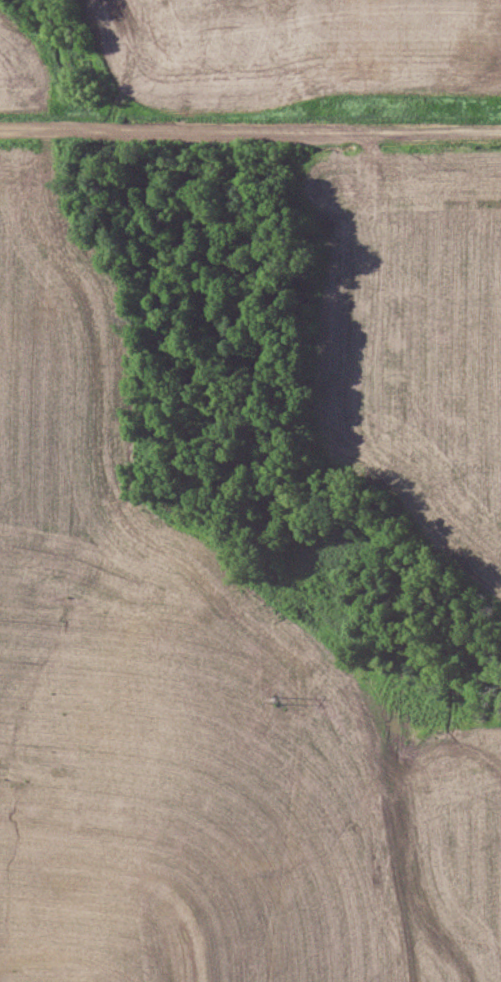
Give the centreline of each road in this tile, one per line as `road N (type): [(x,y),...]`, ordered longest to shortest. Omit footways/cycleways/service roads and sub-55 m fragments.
road 1 (residential): [(500,130),(0,128)]

